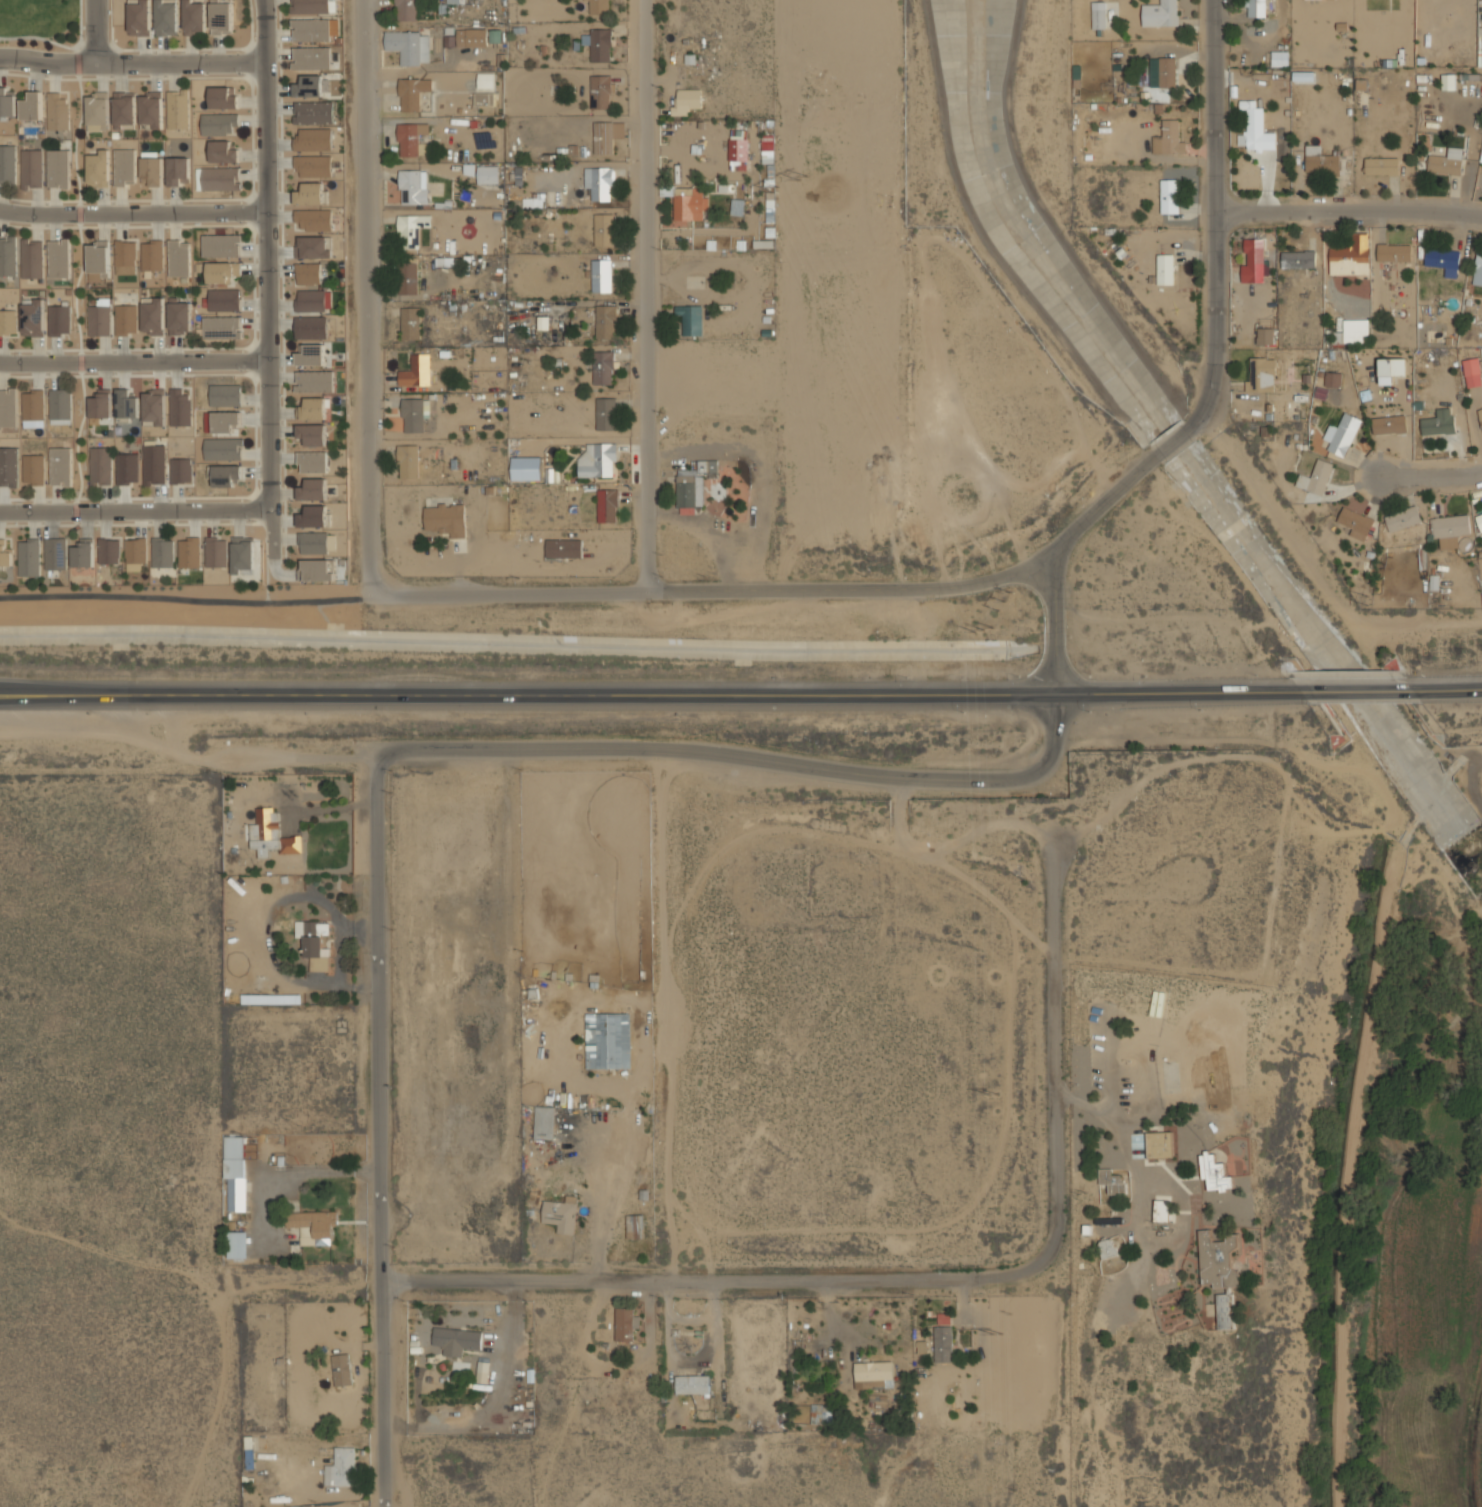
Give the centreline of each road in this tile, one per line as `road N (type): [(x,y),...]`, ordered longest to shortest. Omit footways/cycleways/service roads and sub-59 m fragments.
road 1 (secondary): [(1298,687),(0,693)]
road 2 (tertiary): [(1048,563),(1057,751),(1031,773),(995,781),(912,779),(673,748),(398,751),(381,758),(371,1048)]
road 3 (residential): [(383,1276),(1013,1277),(1056,1233),(1056,850)]
road 4 (residential): [(1048,563),(1010,577),(893,589),(364,595)]
road 5 (residential): [(638,0),(648,592)]
road 6 (residential): [(273,559),(264,0)]
road 7 (residential): [(371,1048),(385,1506)]
road 8 (residential): [(364,595),(361,145)]
road 9 (residential): [(1214,0),(1215,358),(1209,396),(1188,429)]
road 10 (residential): [(0,514),(272,512)]
road 11 (residential): [(0,363),(268,361)]
road 12 (residential): [(0,211),(267,214)]
road 13 (residential): [(0,58),(266,63)]
road 14 (residential): [(1481,216),(1219,215)]
road 15 (residential): [(1048,563),(1157,453)]
road 16 (residential): [(361,145),(360,0)]

